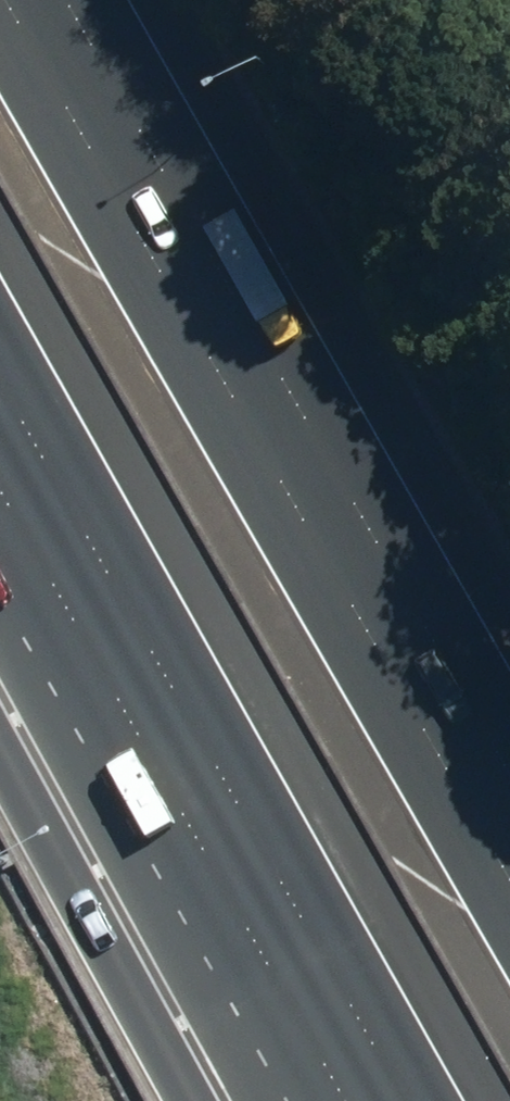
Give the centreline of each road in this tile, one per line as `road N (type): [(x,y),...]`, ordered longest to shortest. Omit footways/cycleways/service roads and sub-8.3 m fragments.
road 1 (motorway): [(6,0),(509,875)]
road 2 (motorway): [(416,1100),(0,362)]

